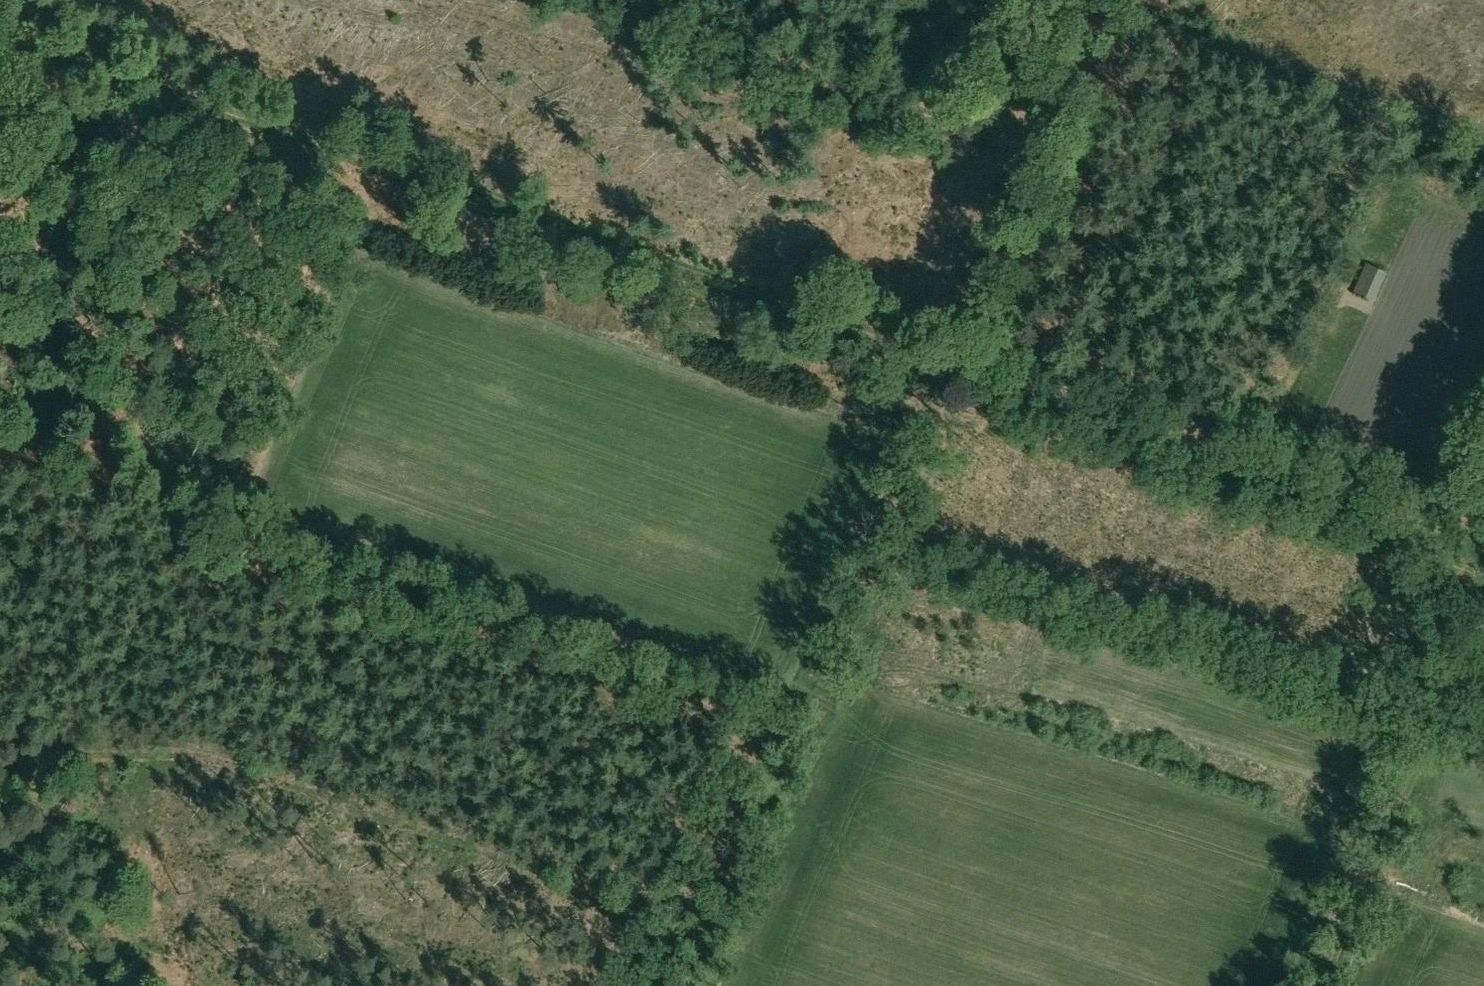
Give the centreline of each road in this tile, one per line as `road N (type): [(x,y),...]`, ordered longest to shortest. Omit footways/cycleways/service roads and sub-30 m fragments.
road 1 (track): [(1096,0),(950,363),(0,32)]
road 2 (track): [(1483,543),(950,363)]

